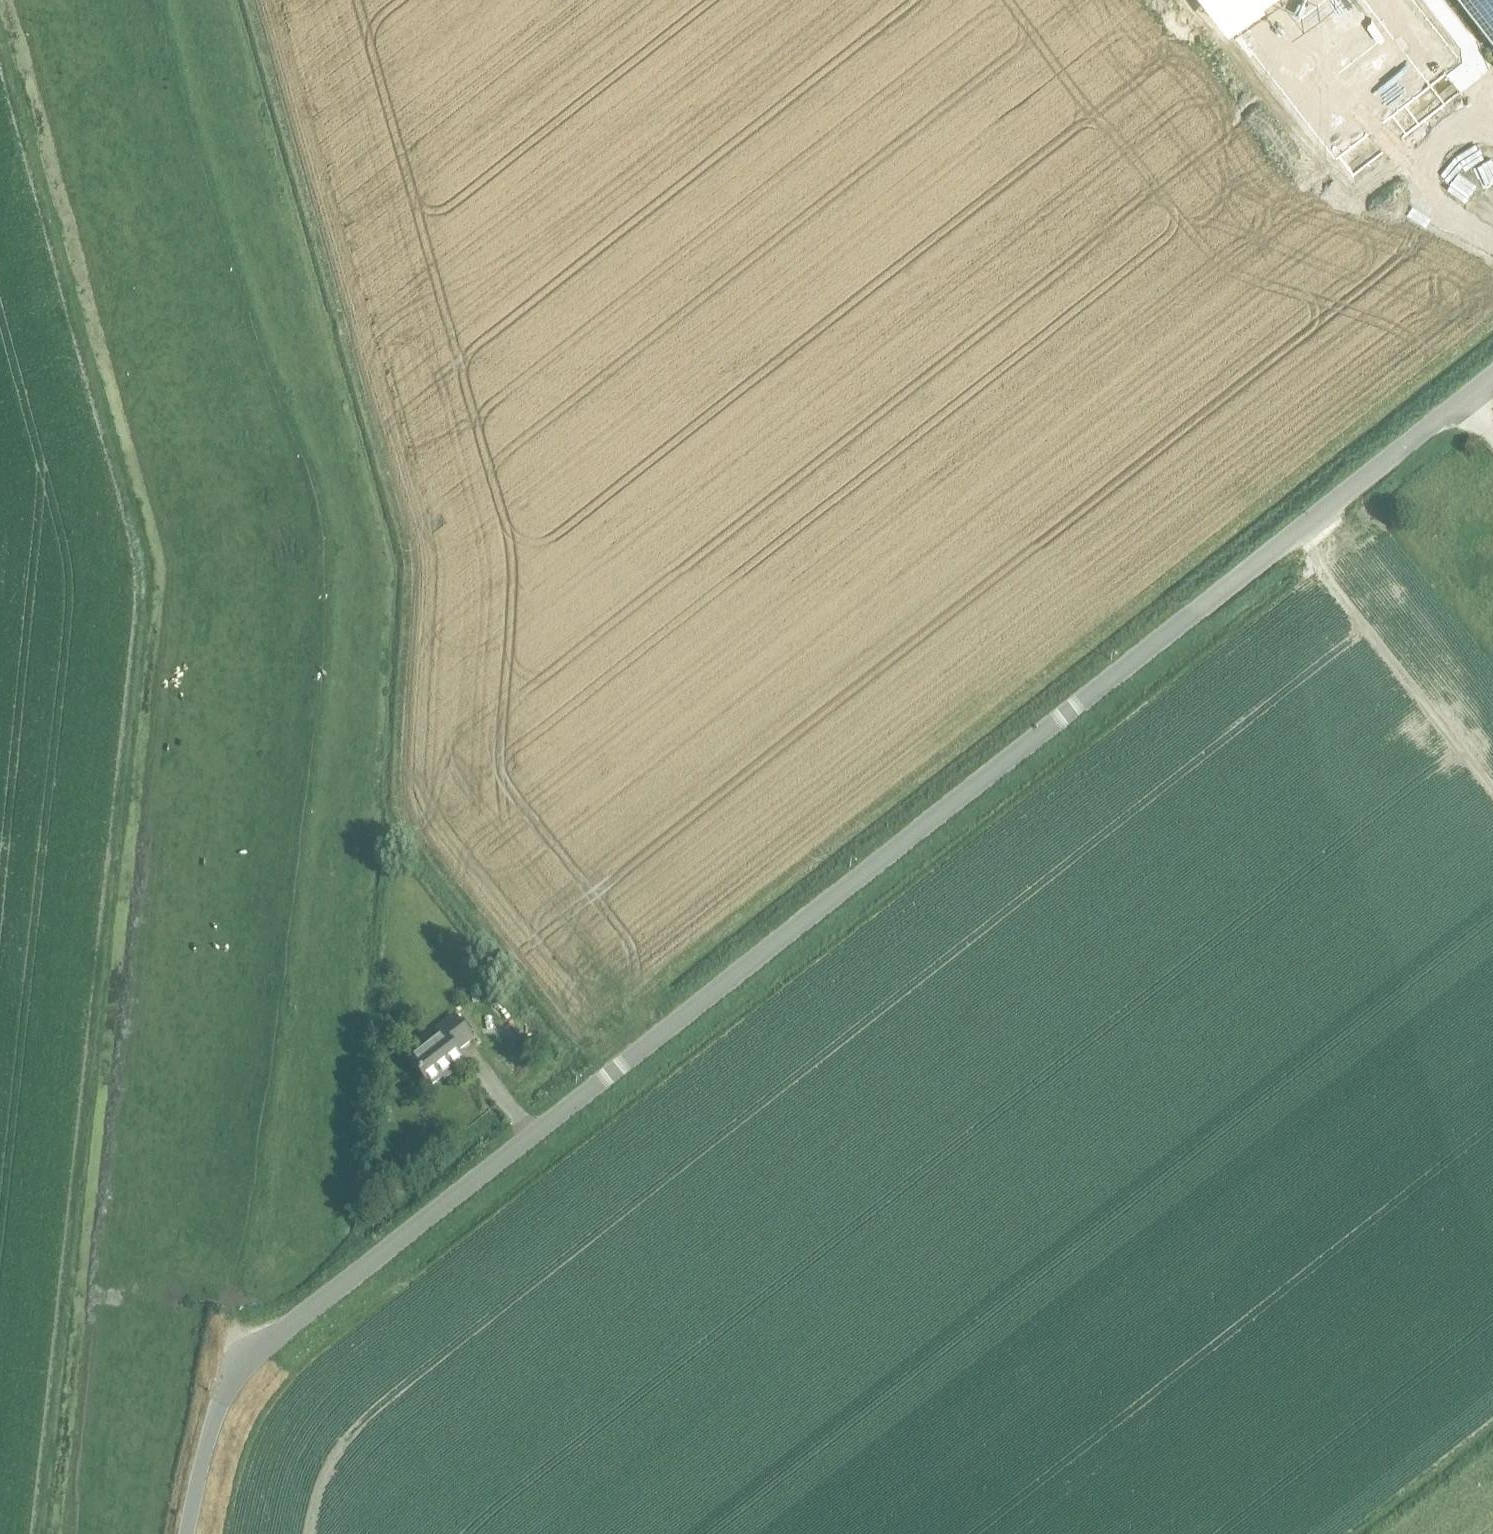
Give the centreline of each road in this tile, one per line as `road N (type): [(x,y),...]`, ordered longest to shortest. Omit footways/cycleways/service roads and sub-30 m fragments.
road 1 (tertiary): [(188,1533),(208,1434),(226,1385),(252,1353),(1492,379)]

